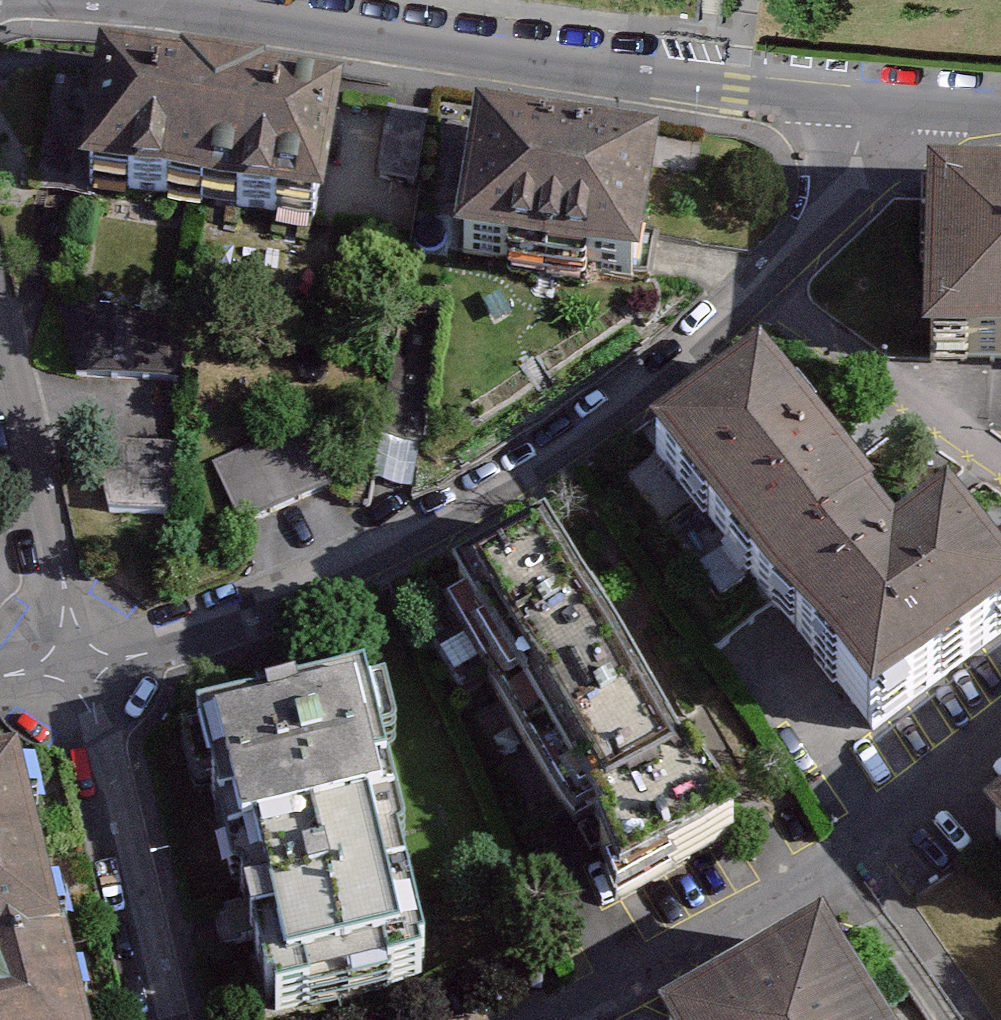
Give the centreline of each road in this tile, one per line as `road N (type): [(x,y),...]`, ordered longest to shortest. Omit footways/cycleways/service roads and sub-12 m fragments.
road 1 (residential): [(767,282),(671,370),(570,446),(425,532),(277,609),(154,658),(79,666)]
road 2 (residential): [(132,0),(874,107)]
road 3 (residential): [(586,1019),(859,859),(1000,734)]
road 4 (residential): [(79,666),(168,1019)]
road 5 (residential): [(0,325),(79,666)]
road 6 (residential): [(1000,465),(767,282)]
road 7 (residential): [(874,107),(864,169),(767,282)]
road 8 (residential): [(874,107),(1000,112)]

